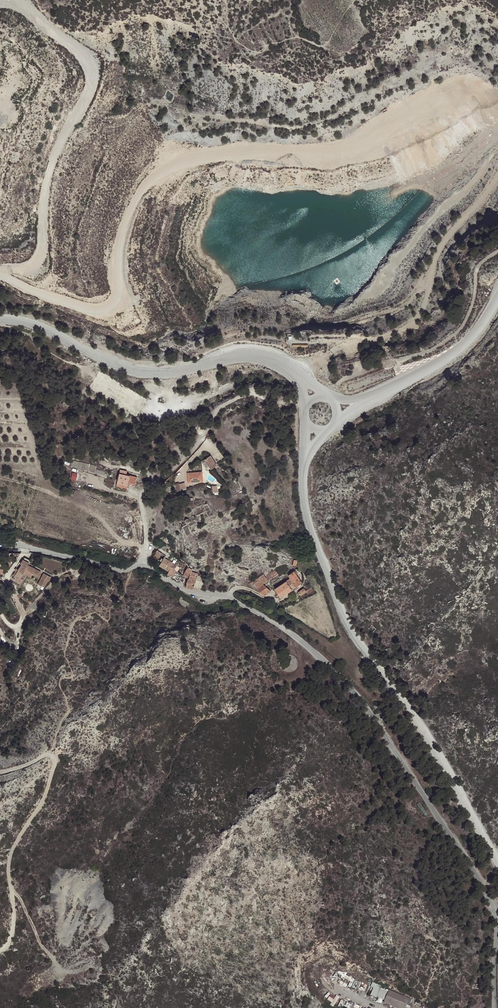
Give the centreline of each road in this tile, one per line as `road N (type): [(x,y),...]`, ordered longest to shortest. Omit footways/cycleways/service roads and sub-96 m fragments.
road 1 (residential): [(0,543),(116,568),(141,564),(184,590),(227,596),(301,638),(376,714),(497,911)]
road 2 (unclassified): [(306,454),(306,516),(344,620),(497,856)]
road 3 (track): [(0,272),(104,310),(121,287),(125,228),(140,192),(170,164),(337,148)]
road 4 (track): [(0,272),(36,259),(46,185),(95,79),(67,38),(19,0)]
road 5 (unclassified): [(0,319),(146,372),(184,371),(242,353),(277,360),(298,374)]
road 6 (track): [(298,374),(322,356),(394,336),(415,321),(439,251),(497,179)]
road 7 (track): [(0,950),(13,914),(10,852),(40,803),(50,755),(0,772)]
road 8 (track): [(324,397),(349,377),(458,333),(472,305),(476,269),(497,252)]
road 9 (unclassified): [(366,400),(459,349),(497,297)]
road 10 (track): [(497,124),(456,116),(376,147),(337,148)]

